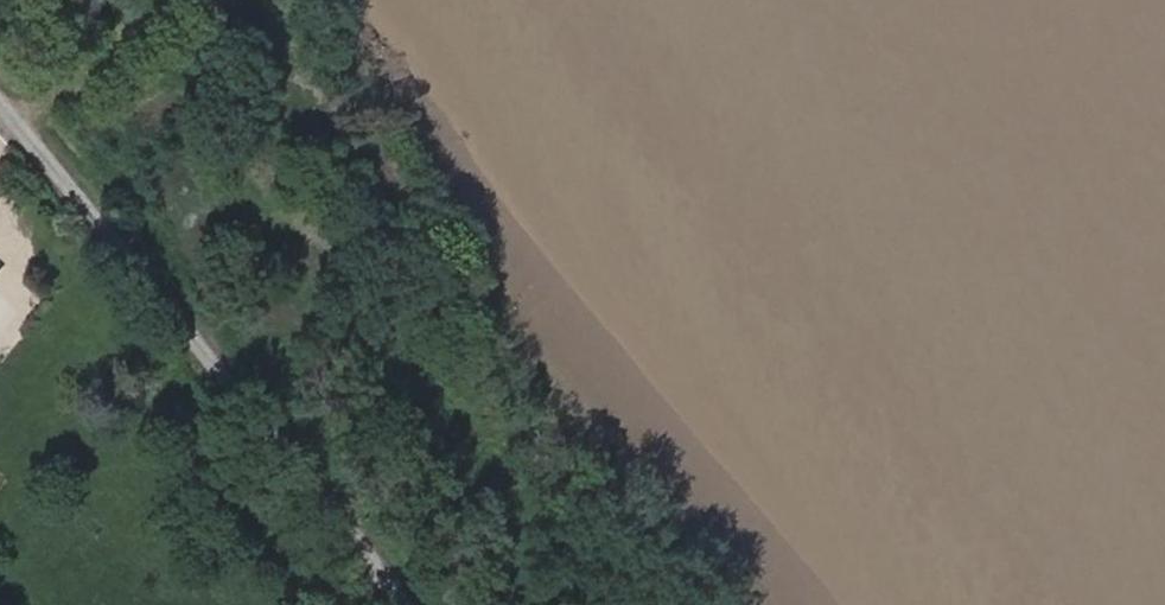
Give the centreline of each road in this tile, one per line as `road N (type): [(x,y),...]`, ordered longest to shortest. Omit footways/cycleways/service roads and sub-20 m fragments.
road 1 (unclassified): [(0,98),(313,478),(399,604)]

